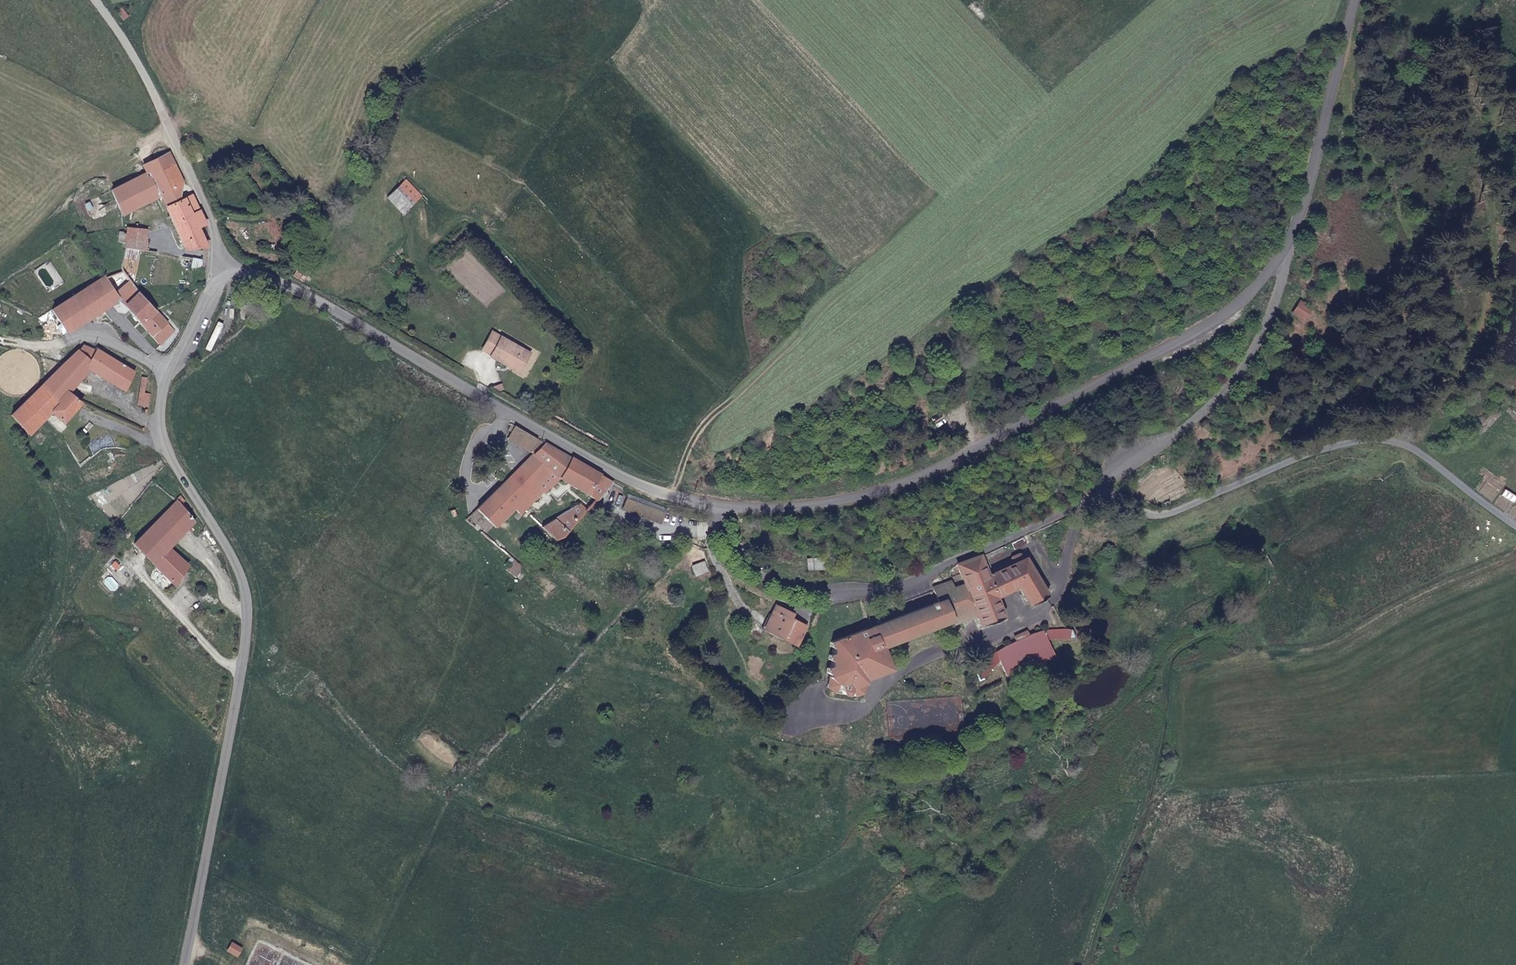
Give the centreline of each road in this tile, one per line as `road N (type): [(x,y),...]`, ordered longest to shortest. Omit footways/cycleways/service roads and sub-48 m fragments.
road 1 (unclassified): [(229,273),(163,387),(163,429),(245,570),(251,620),(184,964)]
road 2 (track): [(1085,964),(1137,833),(1172,659),(1182,645),(1254,606),(1271,581),(1254,548),(1240,542),(1144,553),(1127,530),(1142,513)]
road 3 (unclassified): [(1283,257),(1216,323),(912,481),(829,503),(715,506)]
road 4 (unclassified): [(715,506),(615,473),(275,278),(229,273)]
road 5 (residential): [(1084,499),(1163,515),(1325,449),(1392,441),(1515,525)]
road 6 (residential): [(1084,499),(1035,526),(843,599),(788,589),(739,561),(714,526),(715,506)]
road 7 (track): [(1412,450),(1425,414),(1477,341),(1494,244),(1489,105)]
road 8 (residential): [(1283,257),(1288,267),(1278,297),(1233,382),(1165,448),(1084,499)]
road 9 (unclassified): [(229,273),(209,207),(95,0)]
road 10 (unclassified): [(1357,0),(1311,187),(1283,257)]

